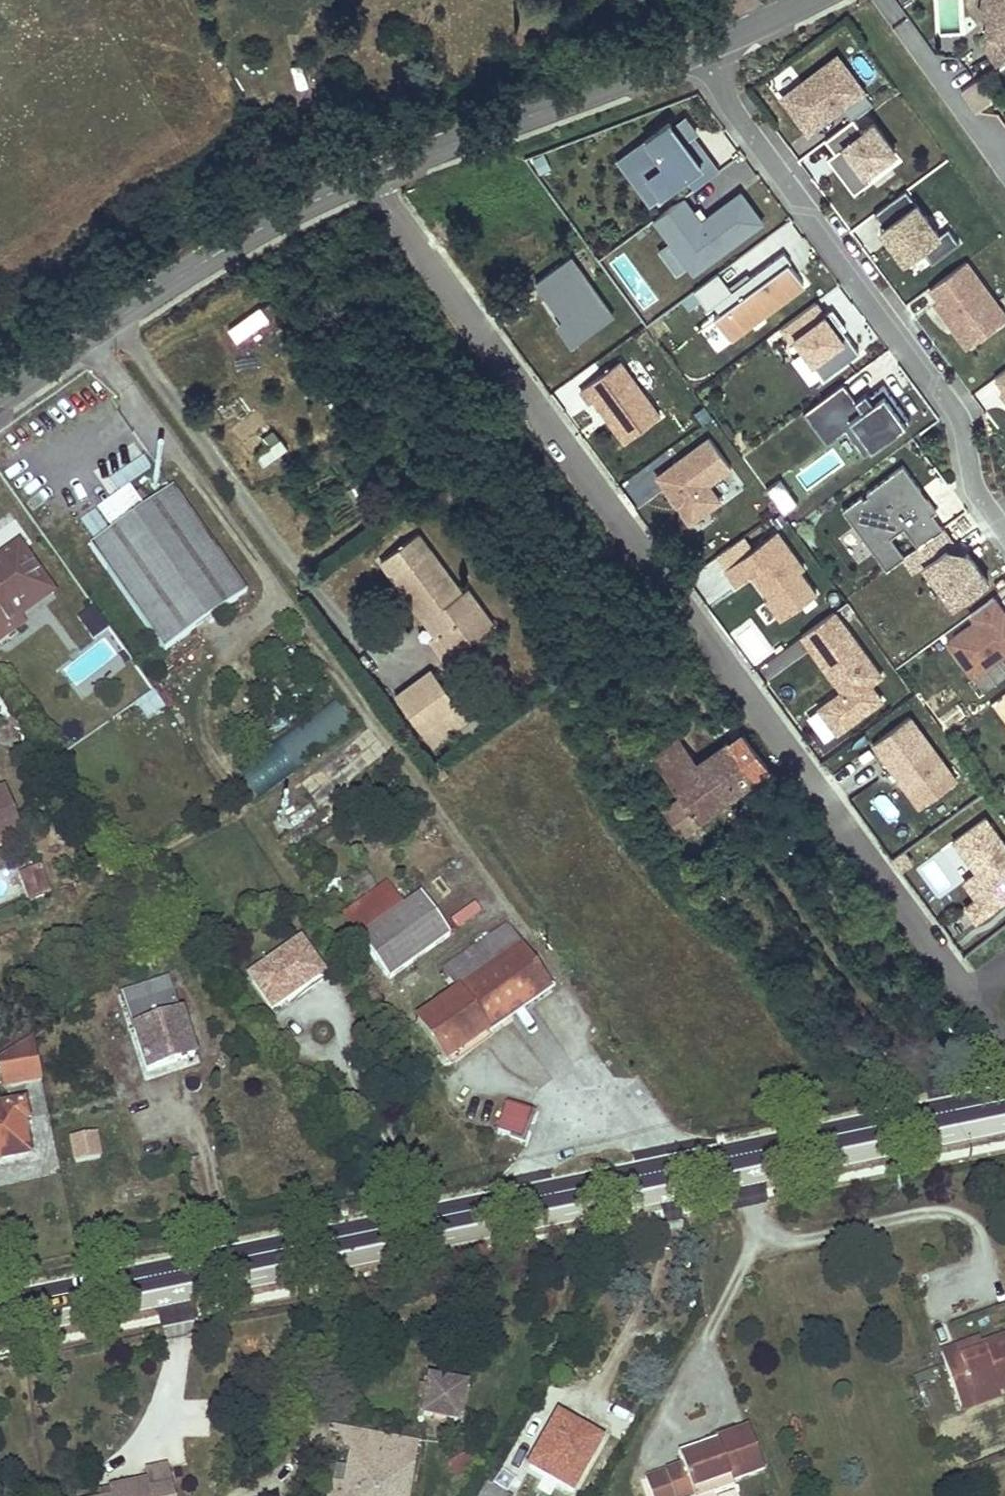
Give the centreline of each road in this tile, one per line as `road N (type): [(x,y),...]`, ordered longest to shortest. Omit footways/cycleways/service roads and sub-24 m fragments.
road 1 (residential): [(368,176),(980,1002)]
road 2 (secondary): [(0,1308),(1004,1099)]
road 3 (residential): [(695,58),(962,417),(981,499),(1004,532)]
road 4 (tertiary): [(368,176),(299,203),(0,405)]
road 5 (tertiary): [(695,58),(368,176)]
road 6 (tertiary): [(811,0),(695,58)]

